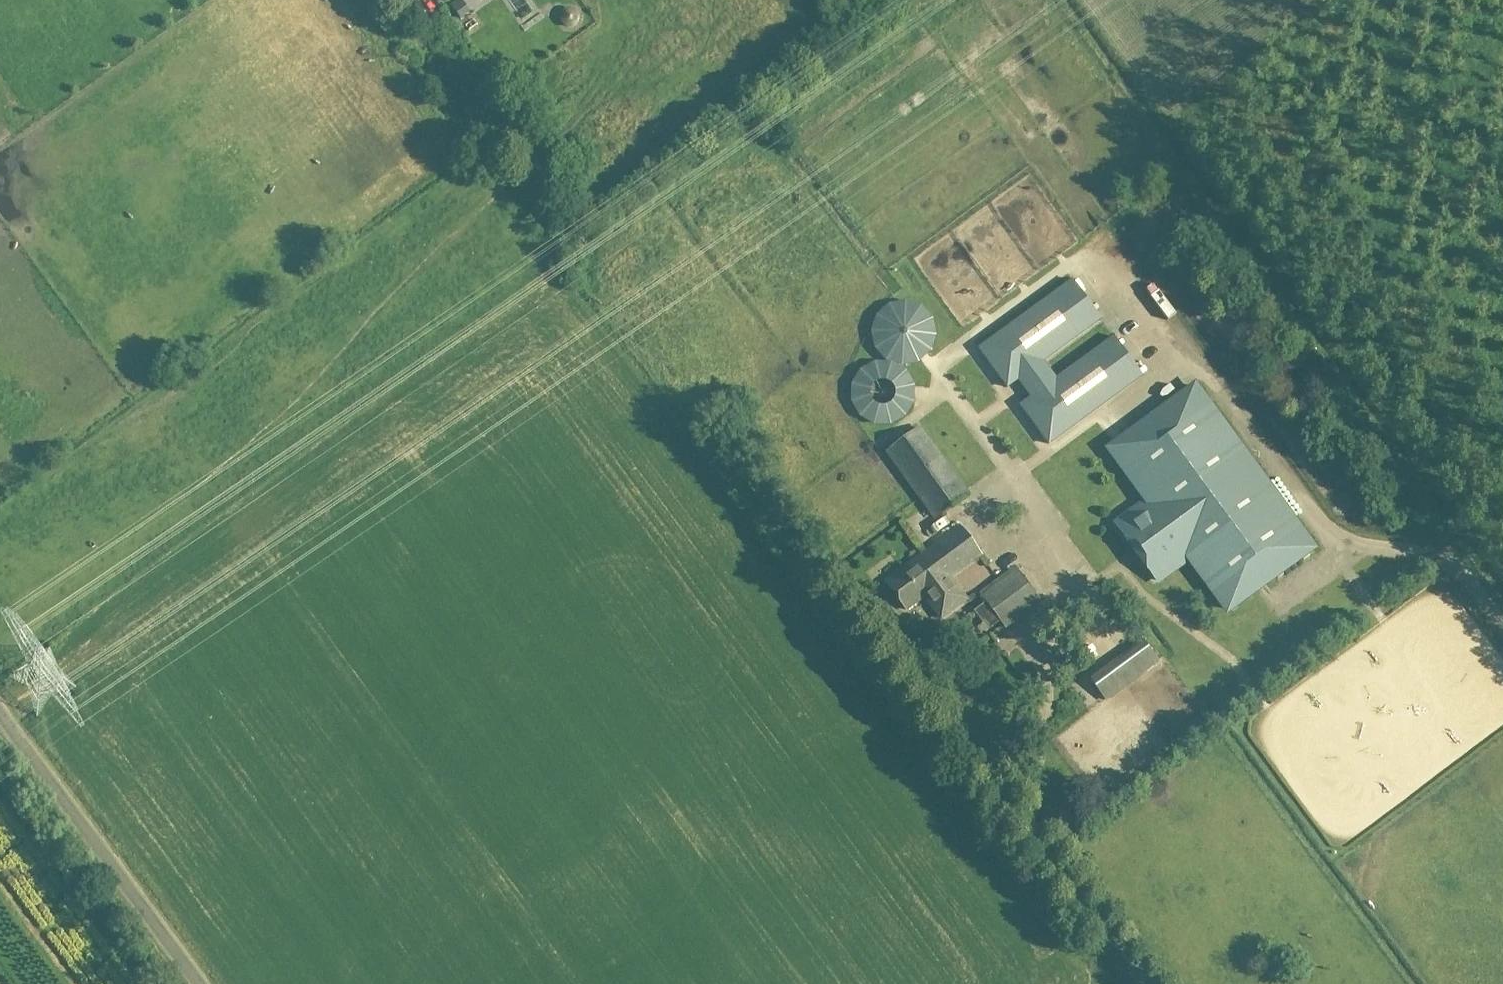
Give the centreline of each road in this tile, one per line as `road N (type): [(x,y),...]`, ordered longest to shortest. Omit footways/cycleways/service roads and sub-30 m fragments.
road 1 (unclassified): [(1137,983),(1039,852),(1033,832),(1051,700),(1041,665)]
road 2 (unclassified): [(198,983),(0,715)]

